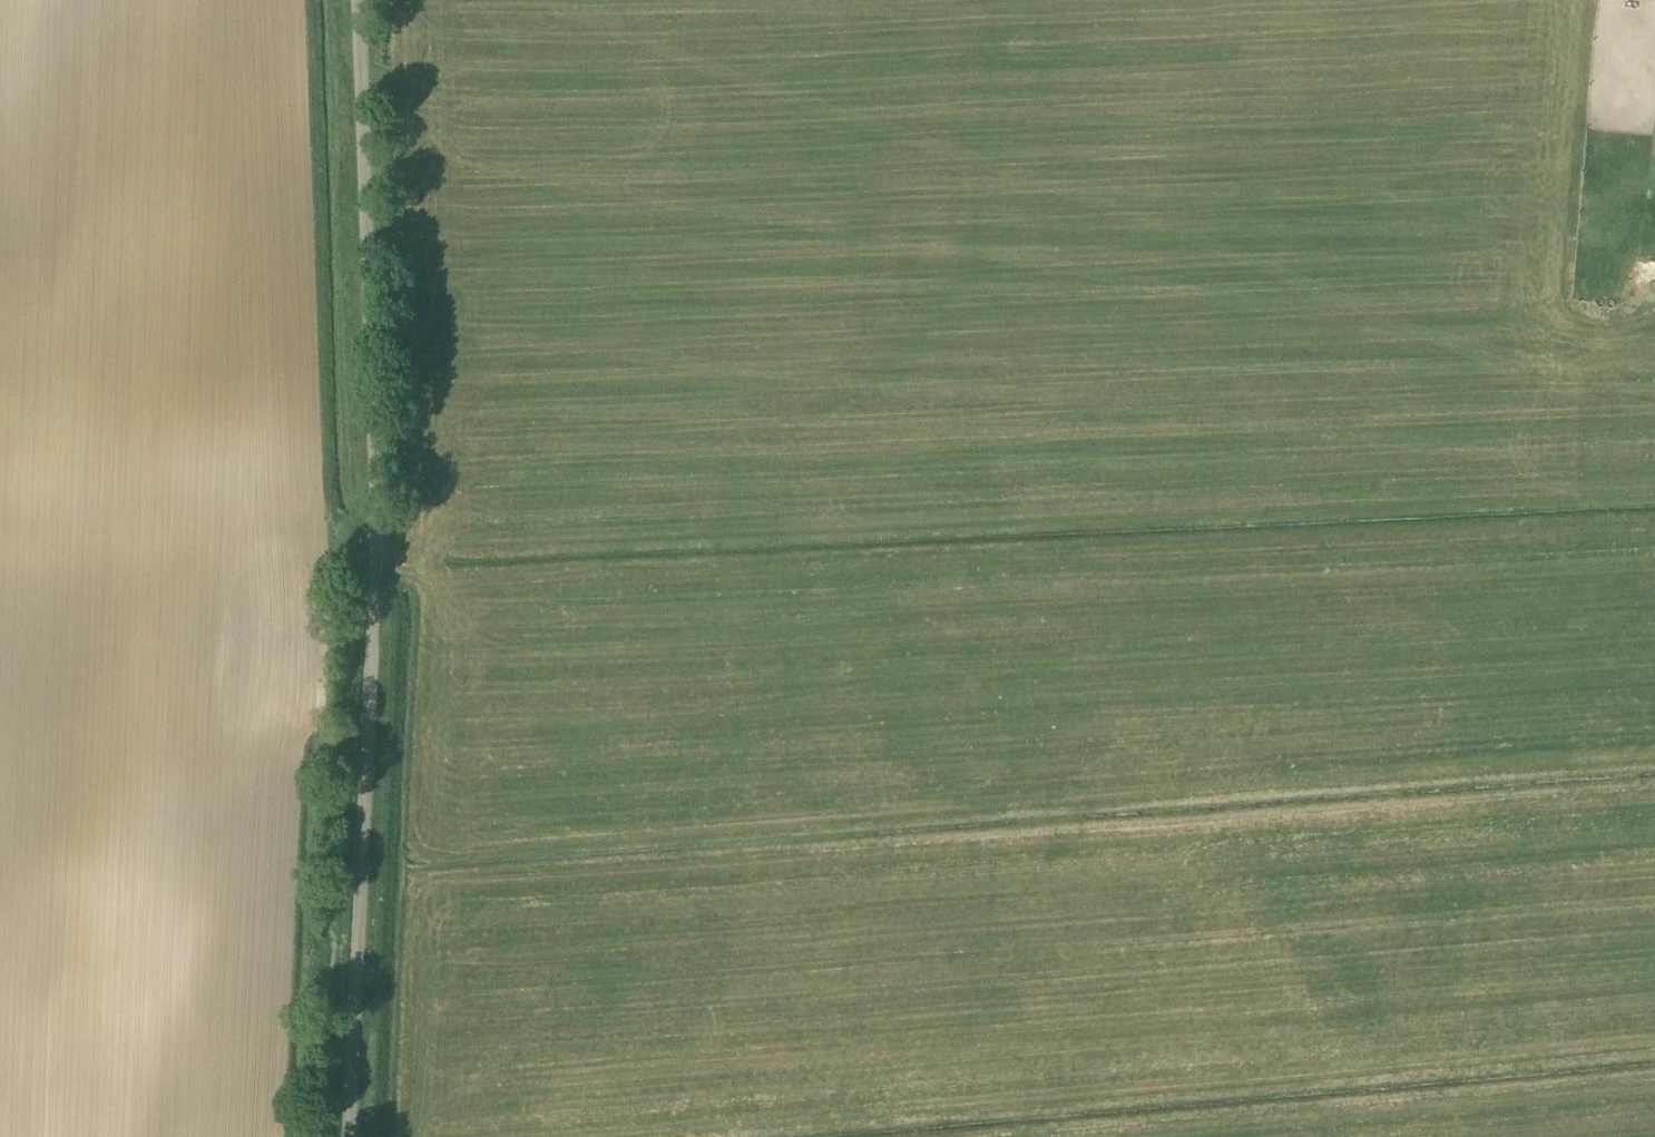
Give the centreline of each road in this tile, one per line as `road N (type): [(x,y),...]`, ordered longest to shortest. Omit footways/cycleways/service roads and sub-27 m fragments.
road 1 (unclassified): [(340,1136),(370,575),(364,0)]

